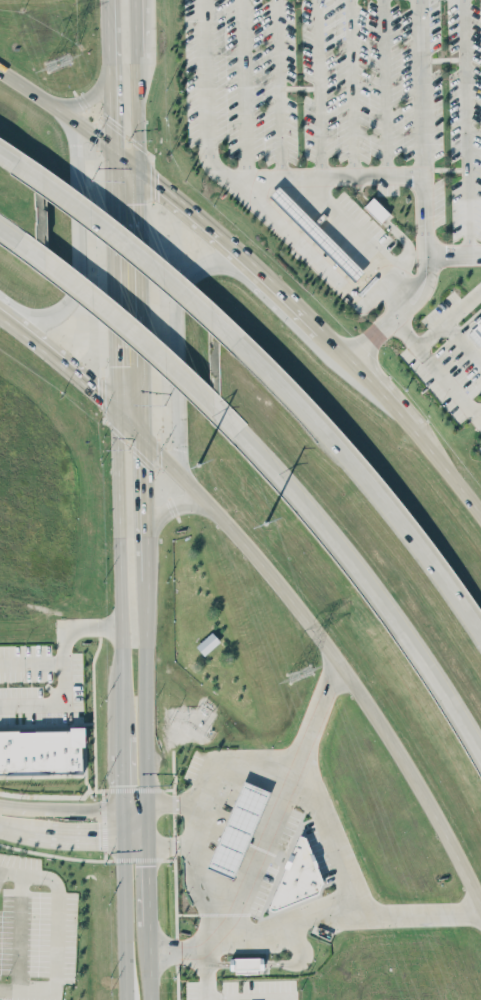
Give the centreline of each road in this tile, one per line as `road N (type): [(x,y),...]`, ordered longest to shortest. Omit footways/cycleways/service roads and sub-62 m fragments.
road 1 (secondary): [(117,412),(260,562),(336,658),(422,792),(480,907)]
road 2 (secondary): [(146,805),(137,265)]
road 3 (secondary): [(390,404),(237,278),(208,269),(187,275),(174,289),(167,320),(169,448),(185,479)]
road 4 (motorway): [(214,404),(400,622),(480,754)]
road 5 (motorway): [(480,639),(330,435),(239,341)]
road 6 (secondary): [(480,515),(366,376),(272,279)]
road 7 (secondary): [(0,310),(45,316),(69,292),(75,270),(68,140),(13,80)]
road 8 (secondary): [(117,412),(123,718)]
road 9 (secondary): [(109,0),(116,300)]
road 10 (motorway): [(239,341),(17,163)]
road 11 (motorway): [(19,241),(117,312),(214,404)]
road 12 (secondary): [(272,279),(135,163)]
road 13 (secondary): [(124,836),(126,999)]
road 14 (motorway): [(8,323),(117,412)]
road 15 (secondary): [(116,150),(0,72)]
road 16 (tertiary): [(125,805),(0,805)]

